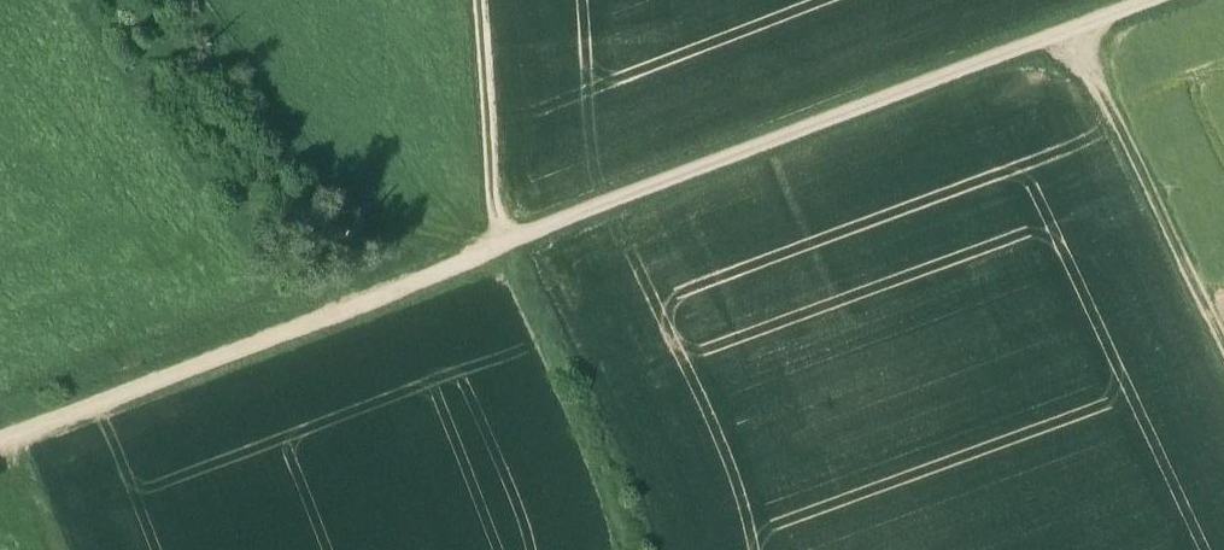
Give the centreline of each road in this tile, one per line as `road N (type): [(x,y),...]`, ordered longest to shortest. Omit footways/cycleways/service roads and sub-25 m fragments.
road 1 (track): [(0,441),(1156,0)]
road 2 (track): [(1078,29),(1223,344)]
road 3 (track): [(509,242),(641,516),(646,549)]
road 4 (track): [(497,247),(480,0)]

